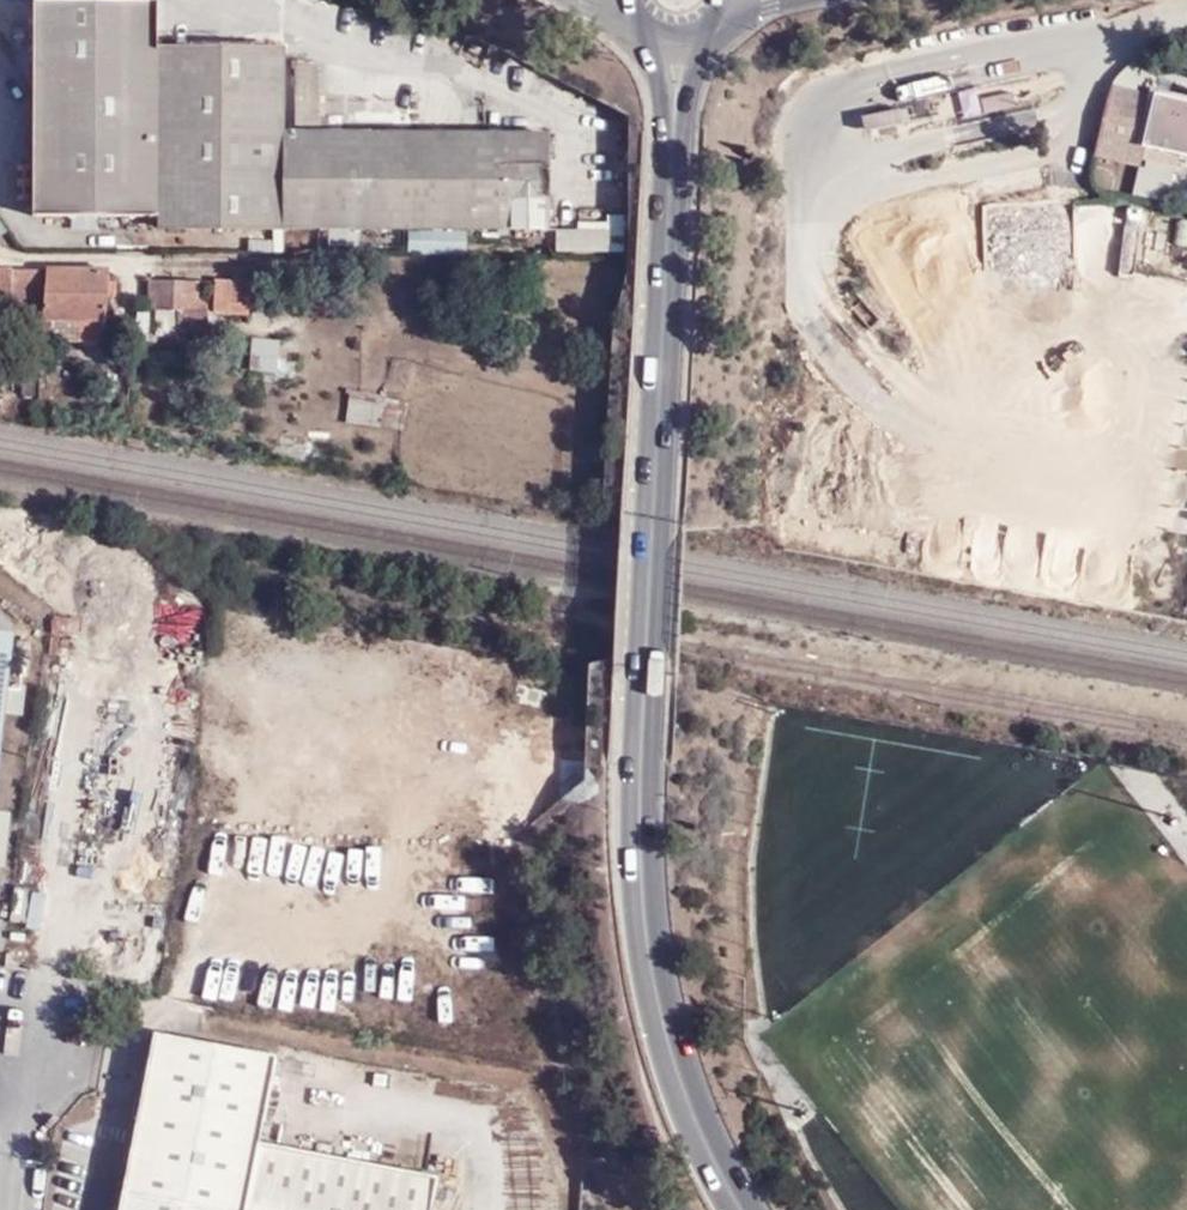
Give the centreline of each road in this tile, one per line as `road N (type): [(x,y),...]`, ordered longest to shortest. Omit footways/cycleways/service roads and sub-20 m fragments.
road 1 (tertiary): [(675,110),(643,699),(640,896),(677,1073),(741,1209)]
road 2 (unclassified): [(11,1209),(48,974)]

